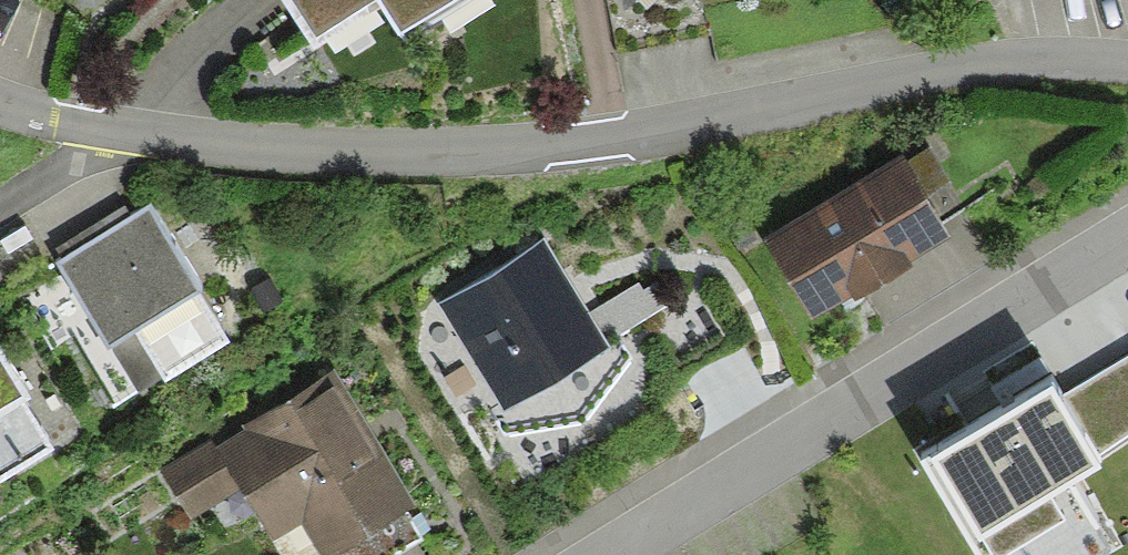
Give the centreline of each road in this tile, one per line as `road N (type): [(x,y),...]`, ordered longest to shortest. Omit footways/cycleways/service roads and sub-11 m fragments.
road 1 (residential): [(1127,61),(931,69),(570,140),(381,148),(123,127),(0,86)]
road 2 (residential): [(591,554),(1127,228)]

